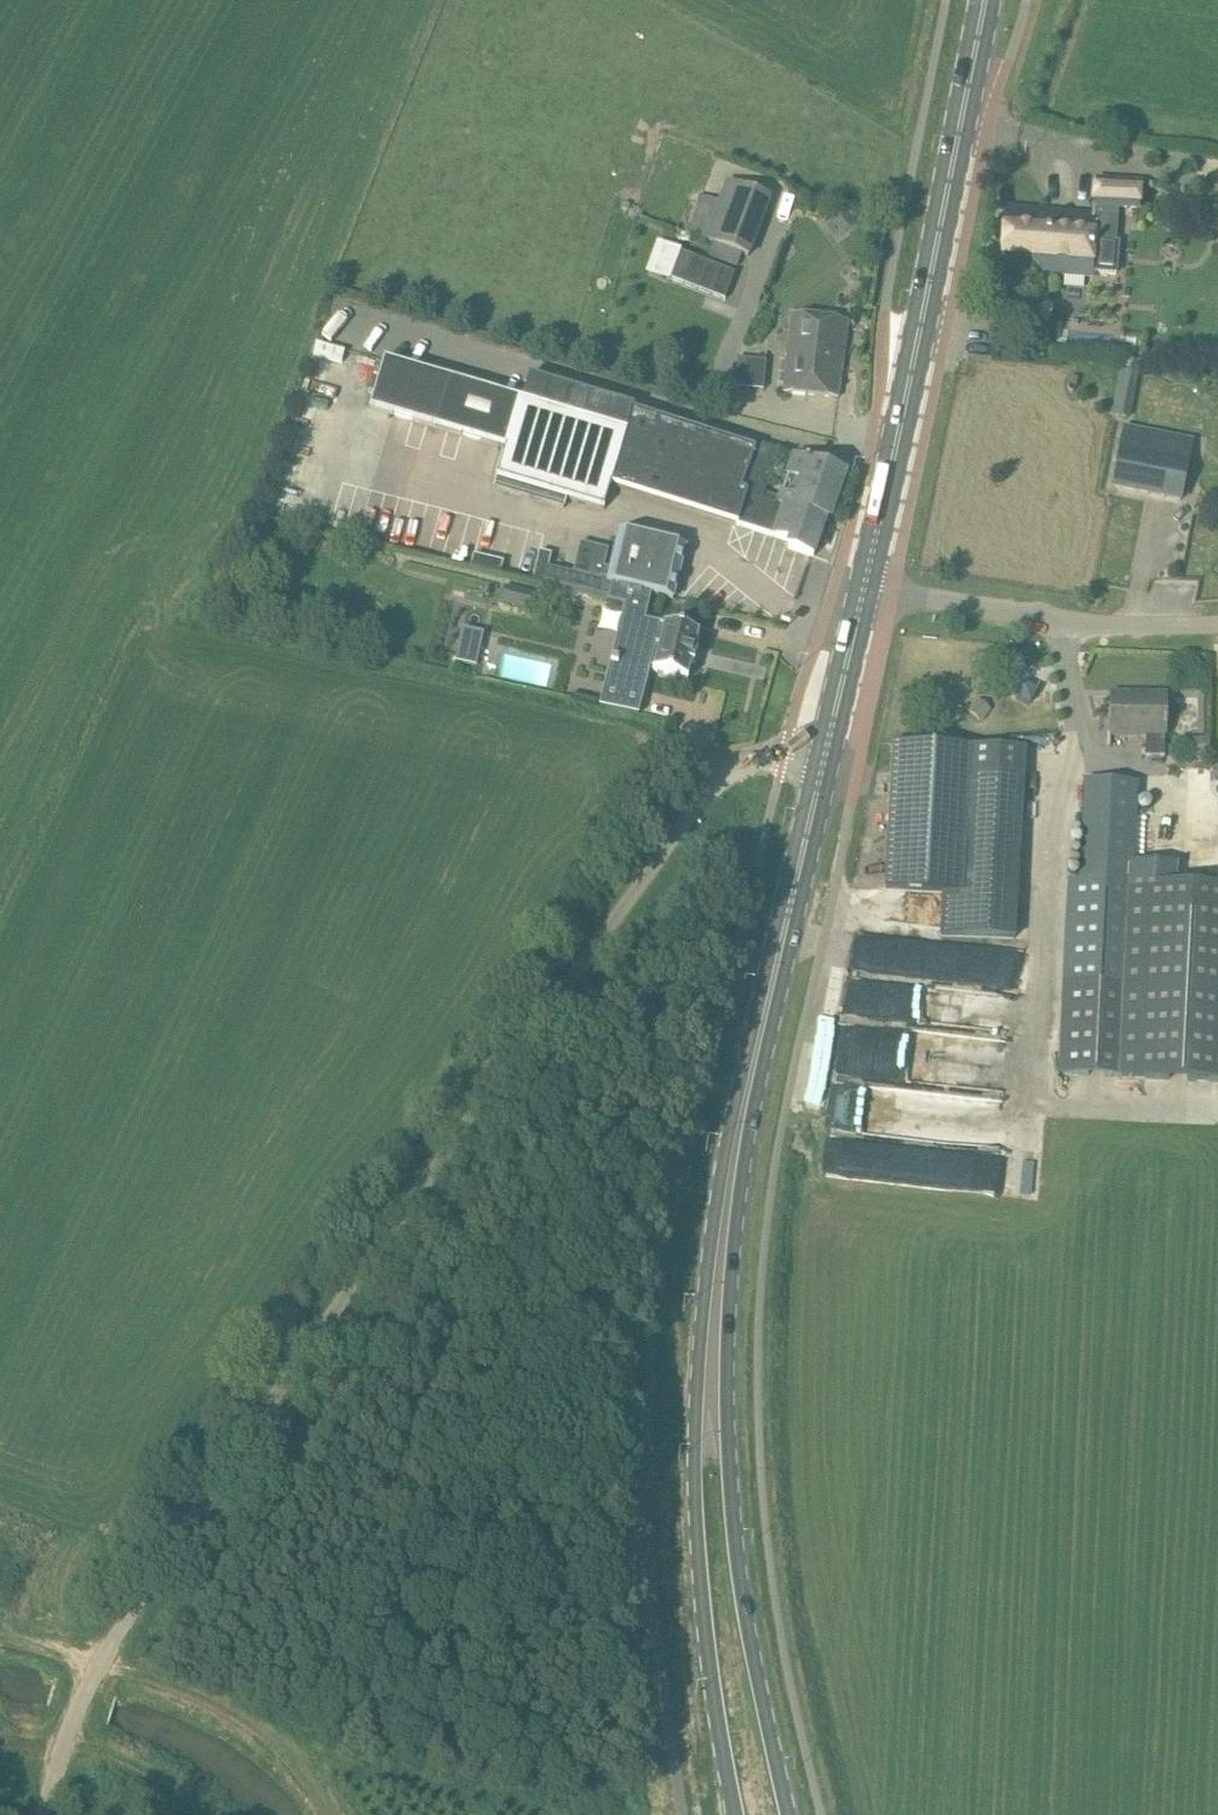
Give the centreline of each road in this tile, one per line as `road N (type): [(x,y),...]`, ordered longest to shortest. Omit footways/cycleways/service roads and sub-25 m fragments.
road 1 (unclassified): [(45,1814),(76,1715),(107,1657),(290,1381),(690,817),(744,767),(784,752),(825,757)]
road 2 (primary): [(791,1814),(740,1568),(730,1453),(729,1177)]
road 3 (primary): [(729,1177),(703,1318),(696,1512),(735,1814)]
road 4 (primary): [(866,583),(987,0)]
road 5 (primary): [(729,1177),(825,757)]
road 6 (unclassified): [(866,583),(1109,624),(1217,624)]
road 7 (primary): [(825,757),(866,583)]

